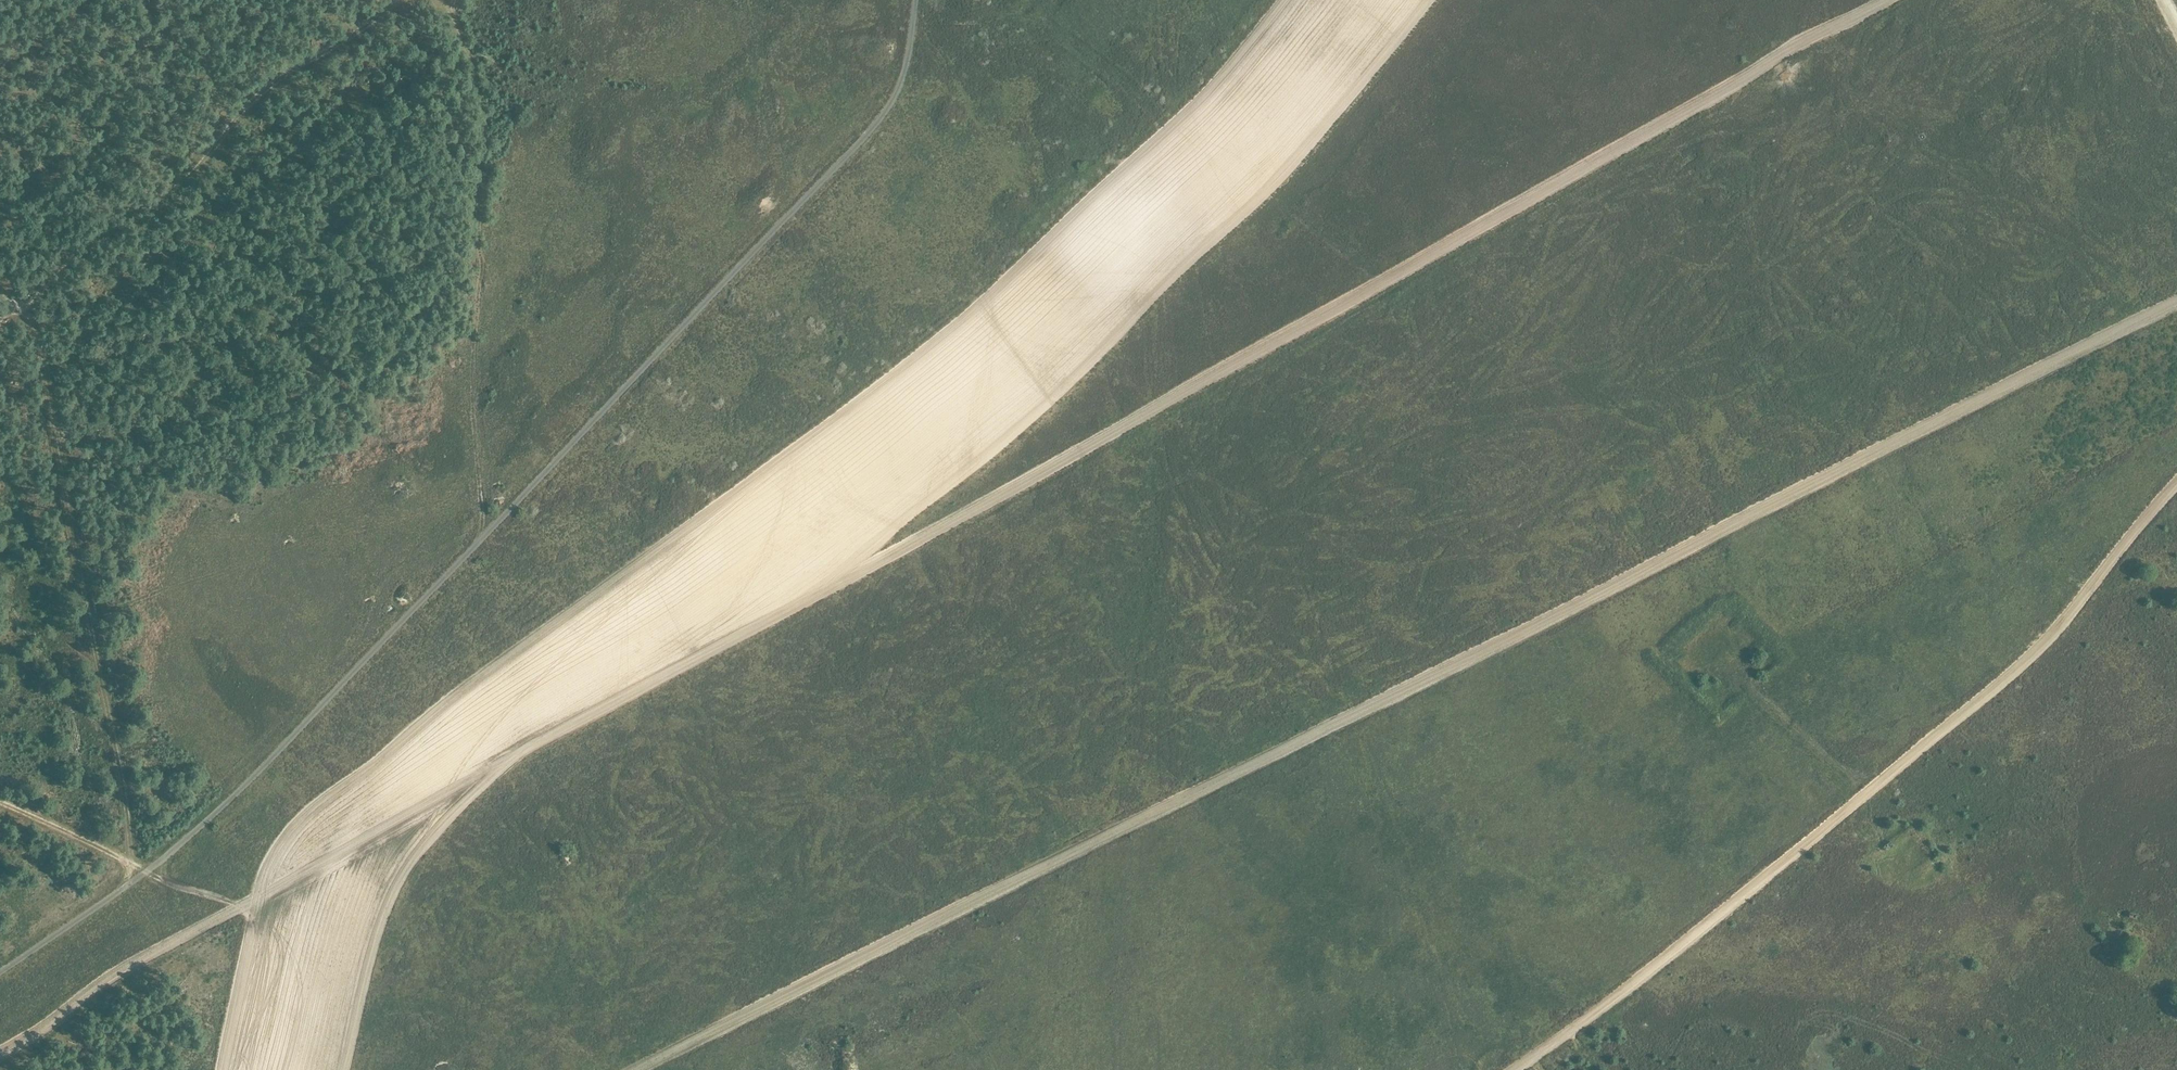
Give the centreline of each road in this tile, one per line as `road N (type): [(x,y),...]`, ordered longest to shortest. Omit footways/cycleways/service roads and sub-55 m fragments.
road 1 (track): [(632,1069),(2176,303)]
road 2 (unclassified): [(0,972),(194,834),(880,116),(905,65),(914,0)]
road 3 (track): [(2176,482),(2041,644),(1665,956),(1513,1069)]
road 4 (track): [(1867,793),(1755,693),(1748,670),(1762,661)]

